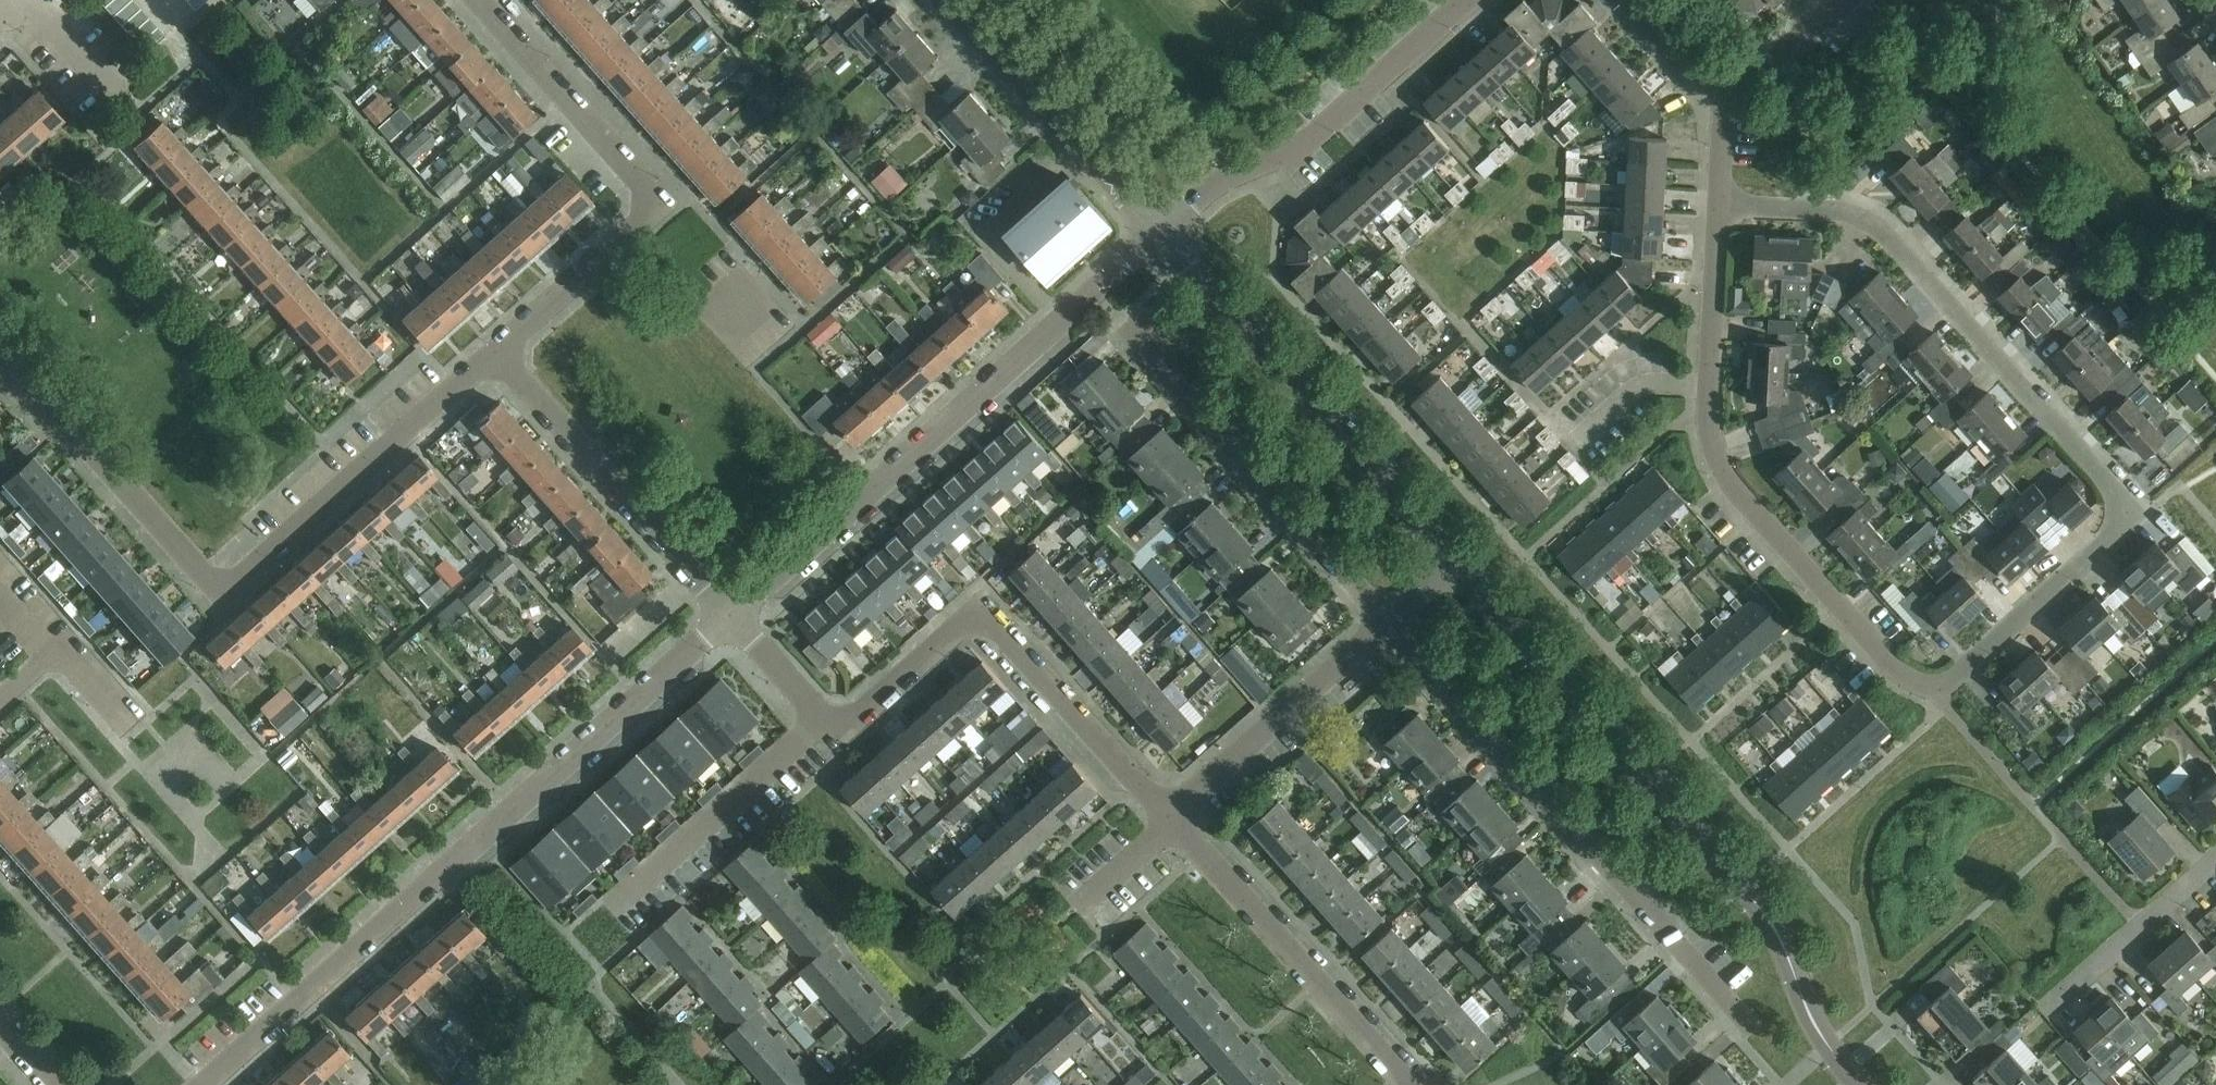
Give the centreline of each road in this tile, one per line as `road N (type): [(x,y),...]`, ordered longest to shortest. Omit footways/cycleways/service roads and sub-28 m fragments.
road 1 (residential): [(1708,382),(1707,421),(1728,477),(1900,673),(1934,688),(1959,675),(2113,528),(2117,496),(2092,456),(1875,230),(1845,215),(1719,207)]
road 2 (residential): [(732,615),(207,1084)]
road 3 (residential): [(499,357),(220,596),(0,366)]
road 4 (tertiary): [(1861,1084),(1809,1014),(1772,920),(1453,562)]
road 5 (residential): [(1754,1028),(1386,616)]
road 6 (residential): [(1171,813),(979,608),(838,732),(823,716)]
road 7 (residential): [(1063,324),(732,615)]
road 8 (tertiary): [(1453,562),(1161,239)]
road 9 (residential): [(1161,239),(1219,191),(1308,141),(1466,0)]
road 10 (residential): [(1386,616),(1129,331)]
road 11 (residential): [(1406,1084),(1171,813)]
road 12 (residential): [(732,615),(499,357)]
road 13 (residential): [(1171,813),(1386,616)]
road 14 (residential): [(632,230),(638,177),(480,0)]
road 15 (residential): [(189,1084),(0,872)]
road 16 (residential): [(618,902),(823,716)]
road 17 (residential): [(1080,151),(984,236),(1063,324)]
road 18 (residential): [(2215,860),(2065,1000)]
road 19 (tertiary): [(1080,151),(950,0)]
road 20 (residential): [(499,357),(632,230)]
road 21 (residential): [(1719,207),(1708,382)]
road 22 (residential): [(1576,441),(1638,384),(1708,382)]
road 23 (residential): [(753,312),(709,307),(632,230)]
road 24 (residential): [(1726,80),(1773,62),(1843,0)]
road 25 (residential): [(823,716),(732,615)]
road 26 (residential): [(1161,239),(1063,324)]
road 27 (residential): [(1629,0),(1693,70),(1726,80)]
road 28 (residential): [(1726,80),(1719,207)]

